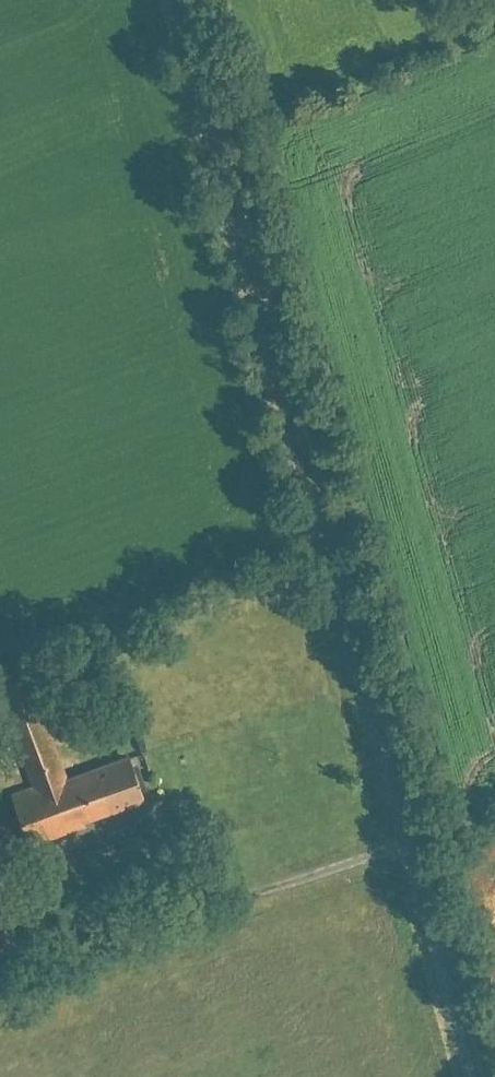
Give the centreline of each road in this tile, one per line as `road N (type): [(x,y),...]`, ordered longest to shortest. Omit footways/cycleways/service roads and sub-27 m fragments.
road 1 (residential): [(470,1076),(177,0)]

